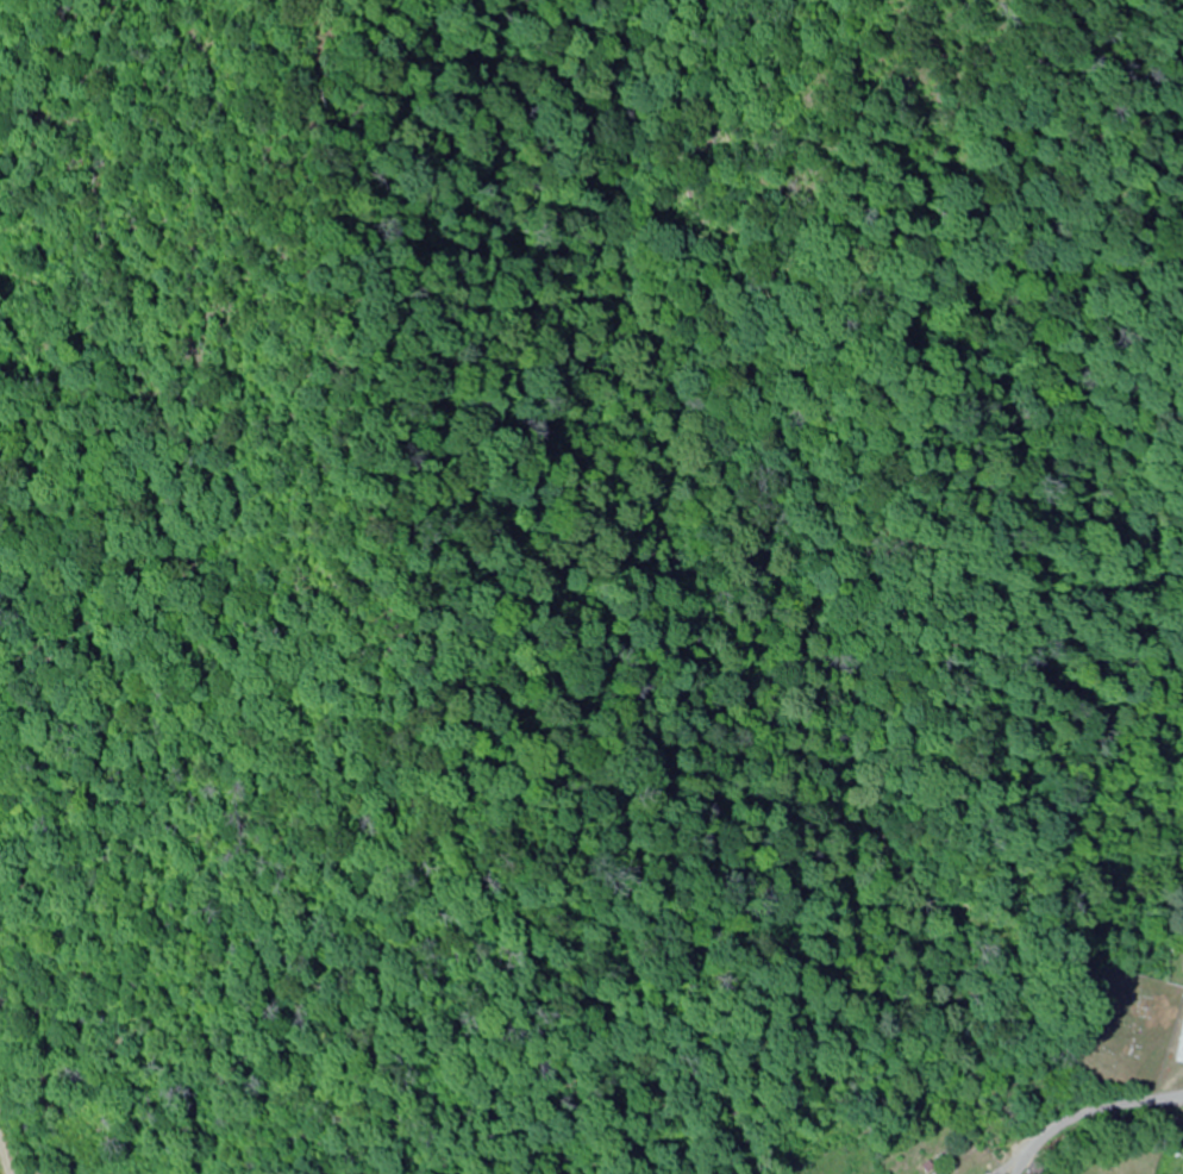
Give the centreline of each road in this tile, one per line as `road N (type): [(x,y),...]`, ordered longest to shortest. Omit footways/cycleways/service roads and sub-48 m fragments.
road 1 (residential): [(1005,1173),(1182,1095)]

